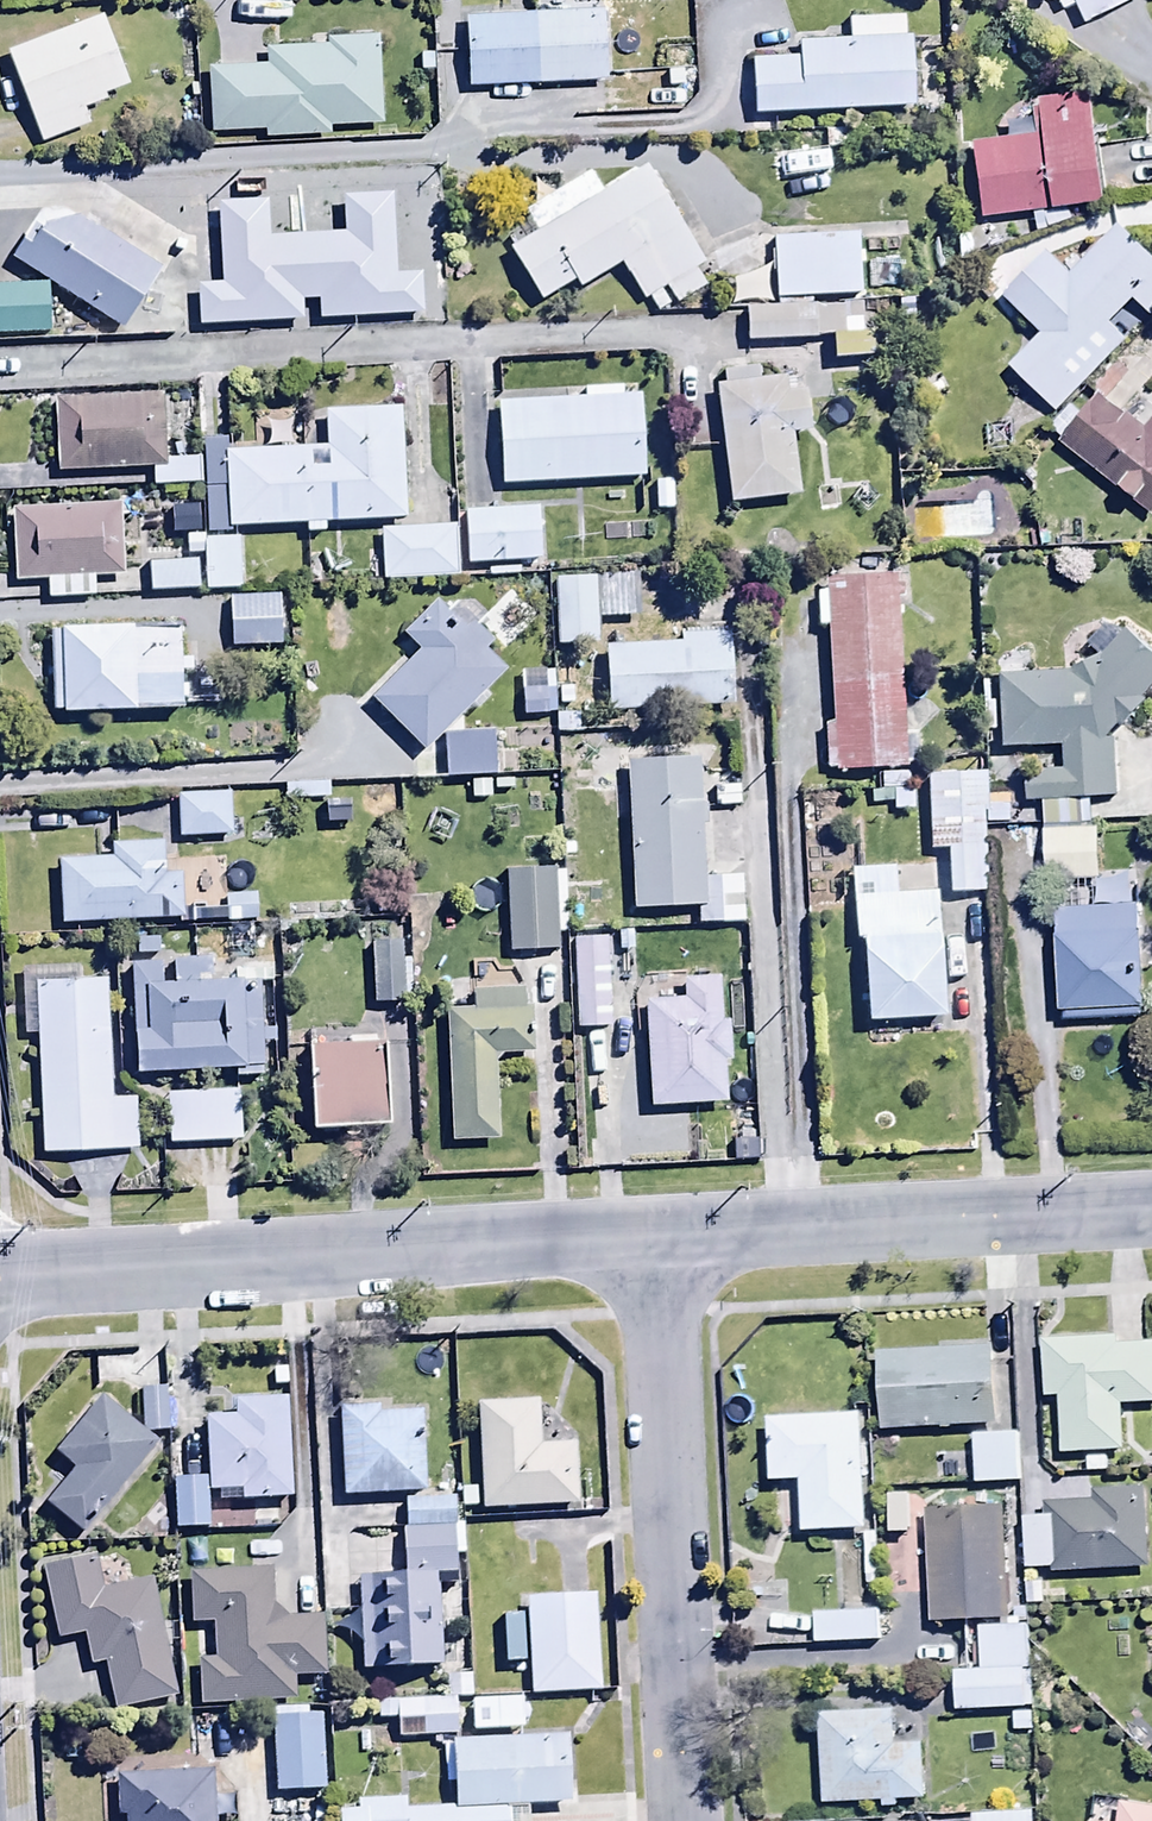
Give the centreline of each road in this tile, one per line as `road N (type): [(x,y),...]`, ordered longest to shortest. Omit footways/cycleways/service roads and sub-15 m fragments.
road 1 (tertiary): [(0,1275),(660,1243)]
road 2 (residential): [(687,1820),(660,1243)]
road 3 (tertiary): [(660,1243),(1151,1219)]

